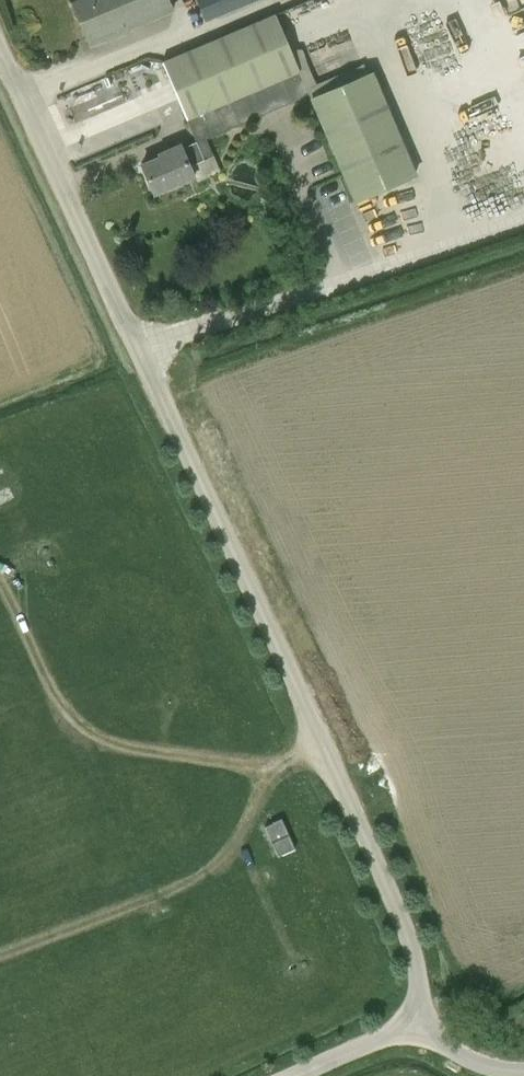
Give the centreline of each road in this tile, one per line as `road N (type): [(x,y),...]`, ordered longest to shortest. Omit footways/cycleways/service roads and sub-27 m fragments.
road 1 (unclassified): [(421,1018),(407,931),(0,46)]
road 2 (unclassified): [(297,1075),(421,1018)]
road 3 (unclassified): [(523,1070),(498,1069),(455,1051),(421,1018)]

